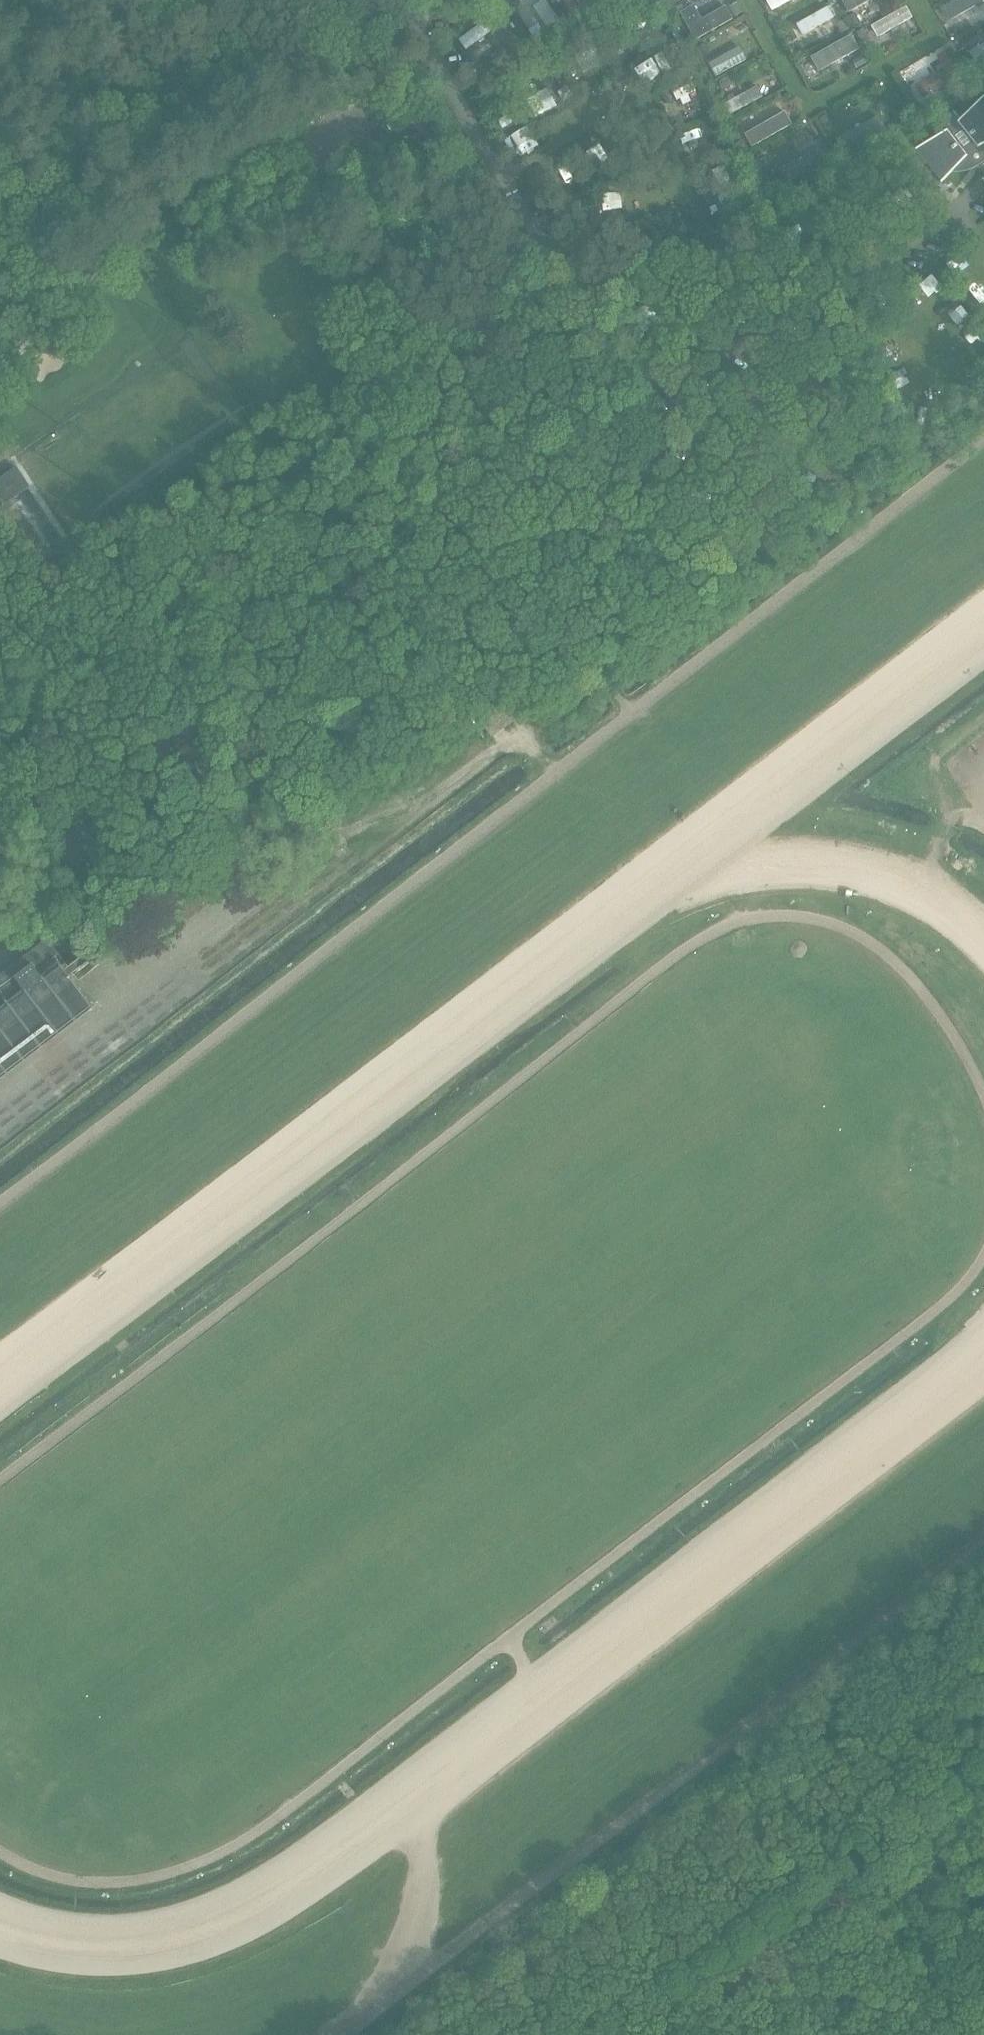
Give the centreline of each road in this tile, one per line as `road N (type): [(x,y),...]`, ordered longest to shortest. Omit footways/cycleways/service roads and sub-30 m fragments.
road 1 (track): [(0,854),(562,421)]
road 2 (track): [(562,421),(605,440),(661,533),(647,578),(590,640),(559,650),(480,622),(452,563),(446,512)]
road 3 (track): [(210,366),(334,481),(375,563)]

